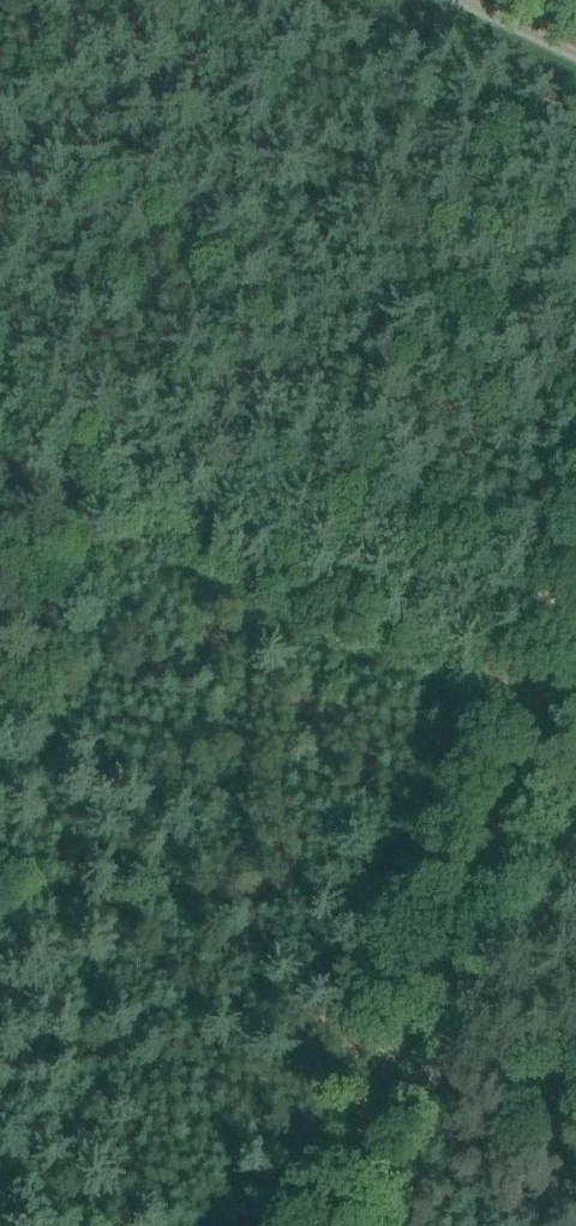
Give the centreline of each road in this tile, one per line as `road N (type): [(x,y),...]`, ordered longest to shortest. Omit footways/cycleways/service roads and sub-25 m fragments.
road 1 (track): [(0,447),(545,694)]
road 2 (track): [(545,694),(322,1225)]
road 3 (unclassified): [(465,0),(575,53)]

